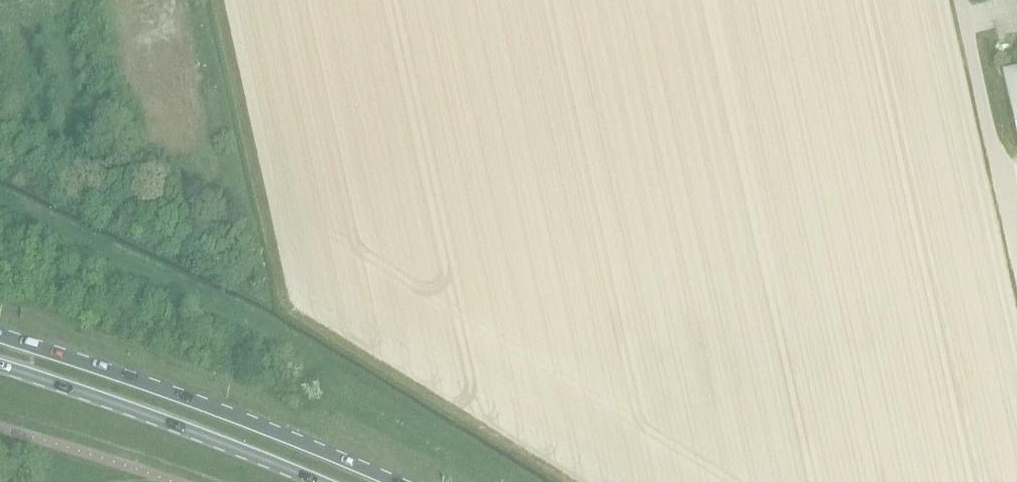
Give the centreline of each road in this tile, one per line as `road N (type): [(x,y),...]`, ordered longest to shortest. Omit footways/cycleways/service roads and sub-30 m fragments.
road 1 (primary): [(404,481),(0,334)]
road 2 (primary): [(0,369),(199,433),(318,481)]

